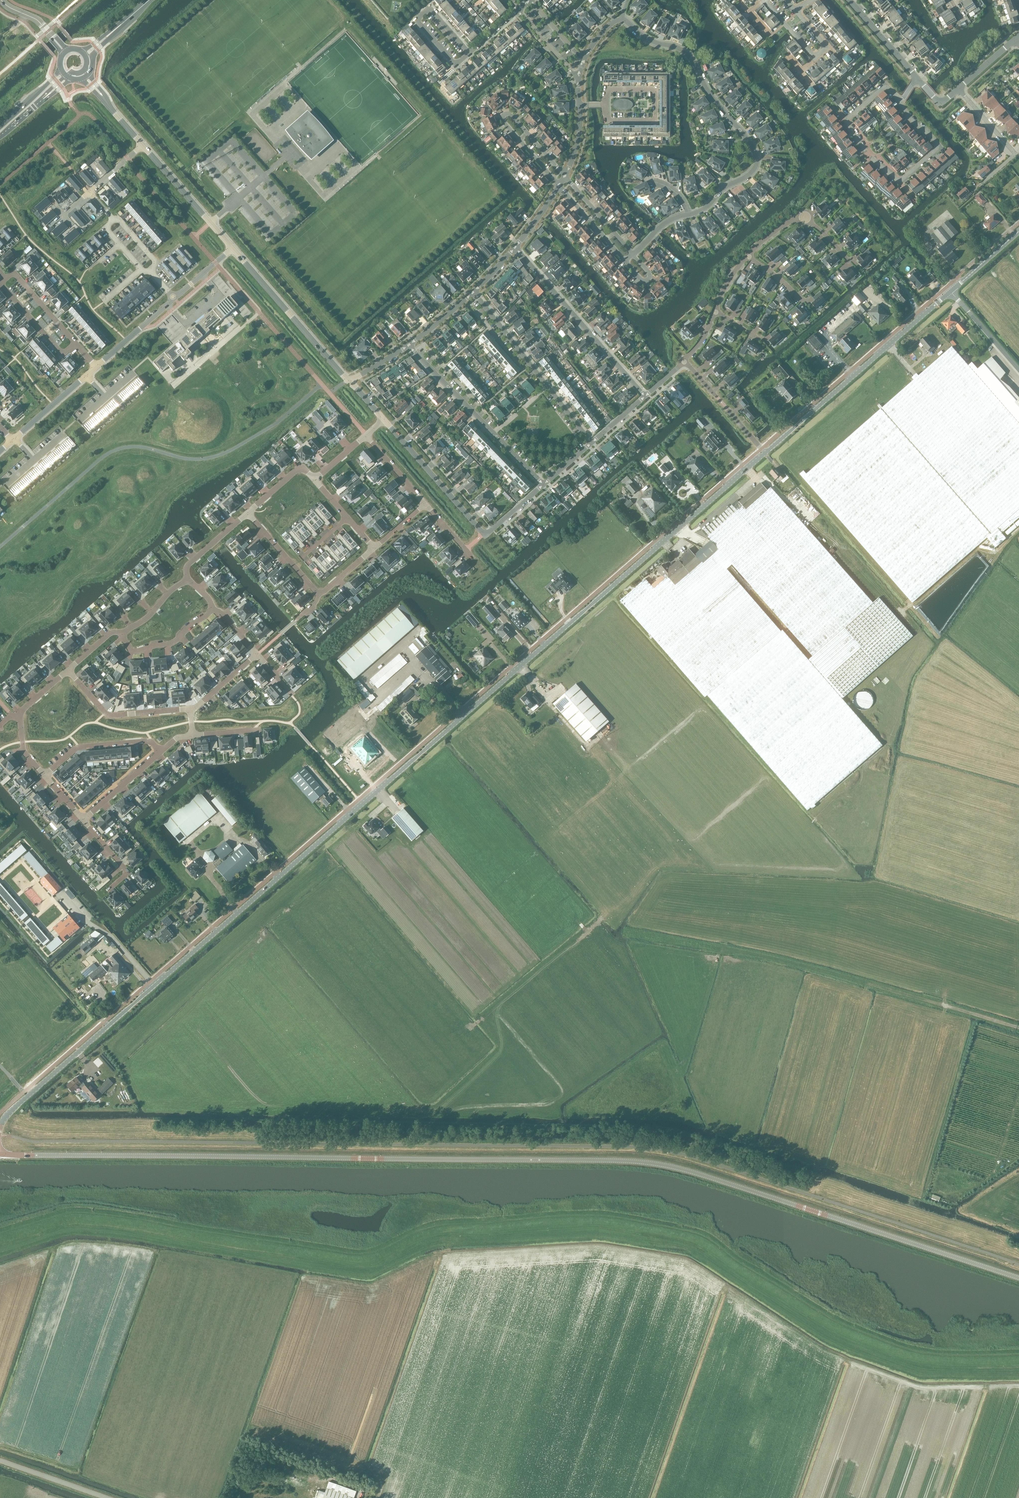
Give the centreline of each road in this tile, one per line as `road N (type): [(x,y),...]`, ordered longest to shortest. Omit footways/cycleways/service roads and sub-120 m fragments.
road 1 (secondary): [(1018,1278),(640,1162),(0,1155)]
road 2 (tertiary): [(154,986),(764,453)]
road 3 (track): [(1018,1027),(790,962),(627,932)]
road 4 (residential): [(622,20),(686,53),(755,151),(747,176),(691,214)]
road 5 (tertiary): [(764,453),(951,291)]
road 6 (tertiary): [(0,1128),(154,986)]
road 7 (residential): [(645,396),(516,249)]
road 8 (residential): [(542,486),(408,346)]
road 9 (residential): [(590,443),(474,293)]
road 10 (residential): [(565,178),(504,114),(559,186)]
road 11 (unclassified): [(349,381),(233,248)]
road 12 (residential): [(482,533),(382,419)]
road 13 (residential): [(189,708),(108,715),(69,671)]
road 14 (residential): [(55,898),(65,896),(112,937),(154,986)]
road 15 (residential): [(978,186),(1016,153),(959,89)]
road 16 (residential): [(748,256),(802,215),(849,263)]
road 17 (residential): [(608,90),(653,91),(653,119),(608,120),(605,105)]
road 18 (residential): [(45,777),(76,748),(149,742),(160,752)]
road 19 (residential): [(117,631),(134,648),(172,645),(218,604)]

